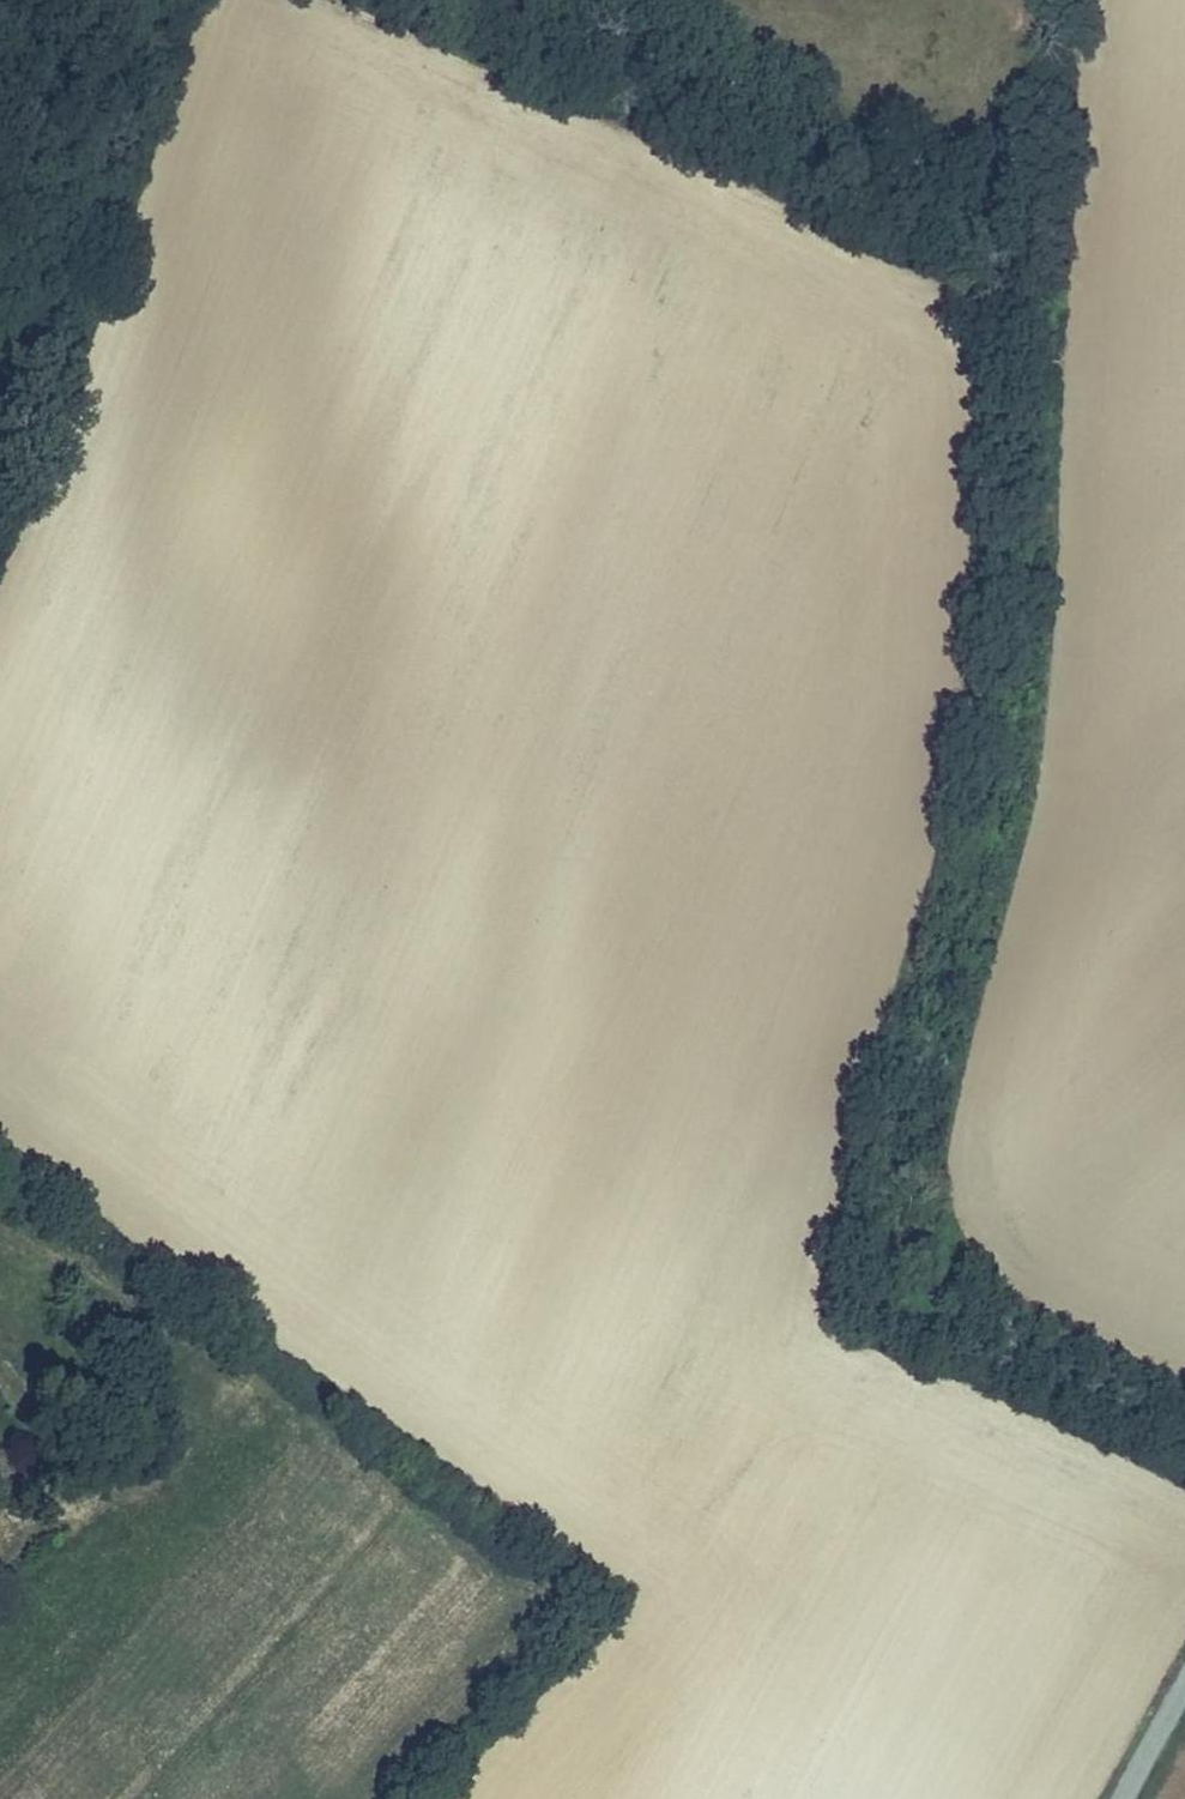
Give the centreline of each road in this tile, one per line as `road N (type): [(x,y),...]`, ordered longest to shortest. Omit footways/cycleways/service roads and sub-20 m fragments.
road 1 (unclassified): [(1117,1798),(1184,1670)]

